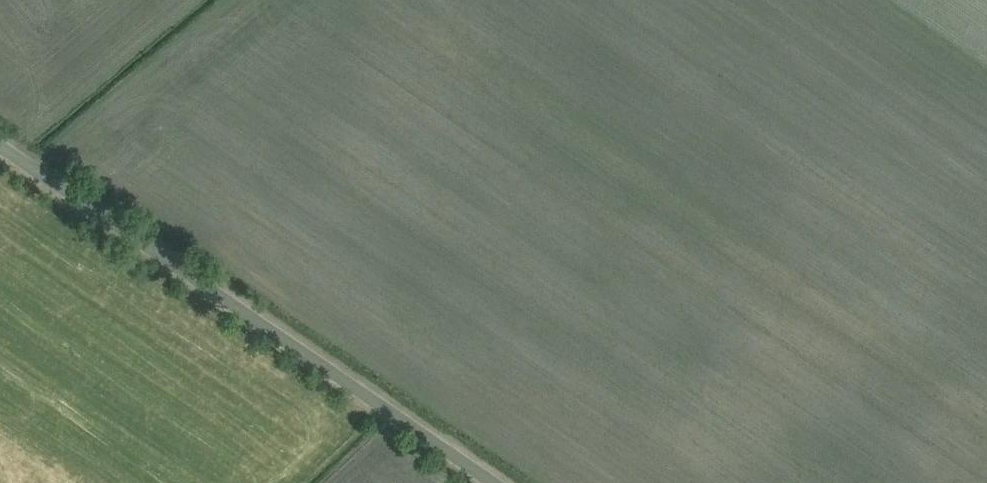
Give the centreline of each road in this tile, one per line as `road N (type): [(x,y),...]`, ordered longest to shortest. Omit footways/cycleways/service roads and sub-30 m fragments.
road 1 (unclassified): [(496,482),(0,147)]

